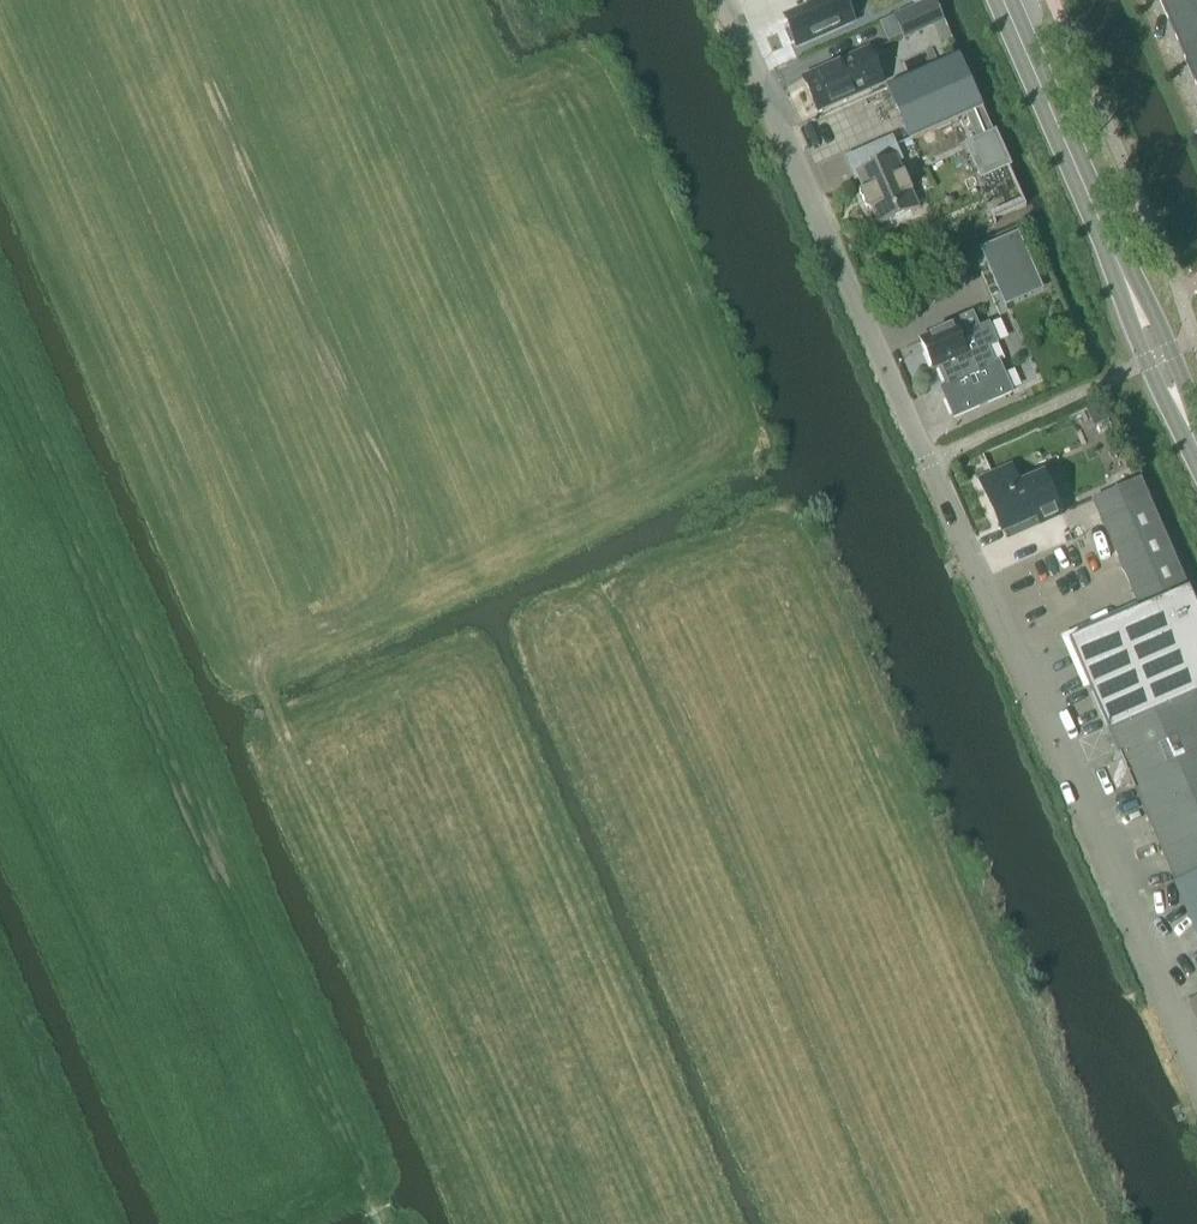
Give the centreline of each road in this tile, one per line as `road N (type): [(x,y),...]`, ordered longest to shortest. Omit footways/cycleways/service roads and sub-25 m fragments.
road 1 (unclassified): [(1196,1071),(723,0)]
road 2 (secondary): [(1196,443),(1004,0)]

